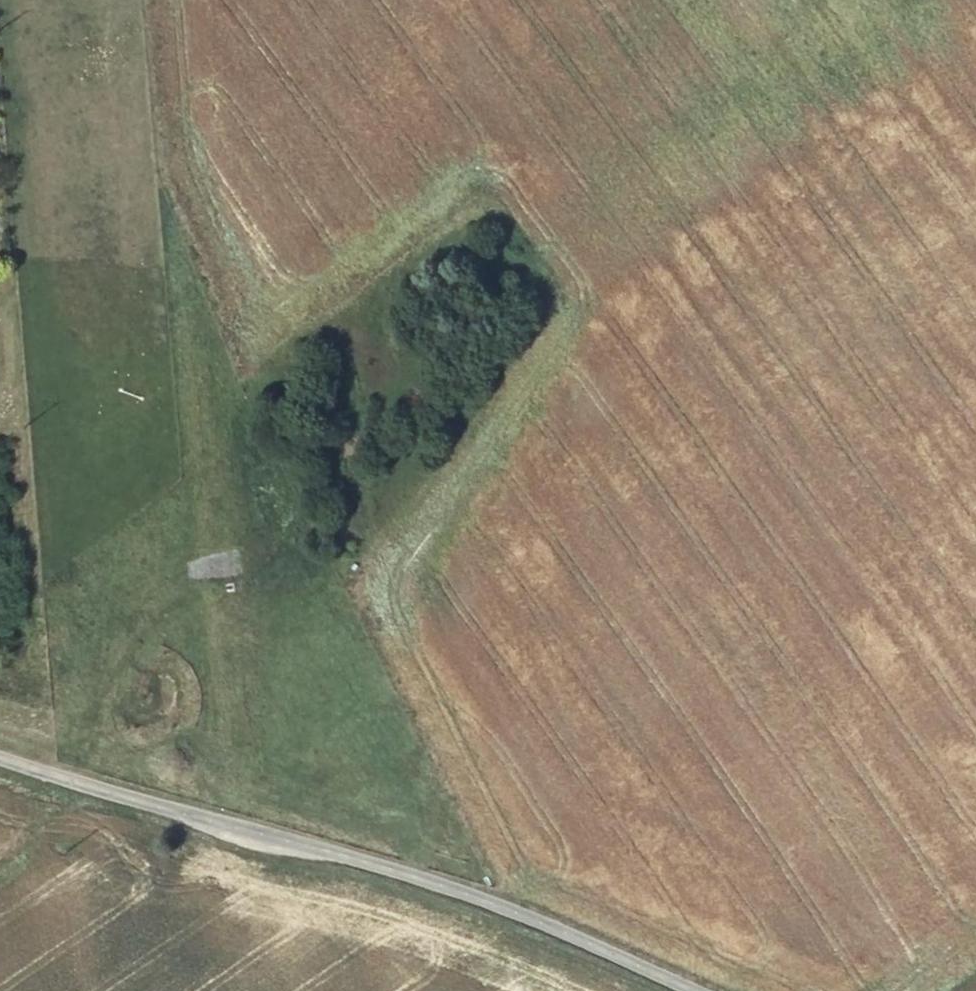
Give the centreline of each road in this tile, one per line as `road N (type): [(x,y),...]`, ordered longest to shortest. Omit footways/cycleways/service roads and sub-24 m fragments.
road 1 (unclassified): [(0,754),(311,853),(473,893),(688,990)]

